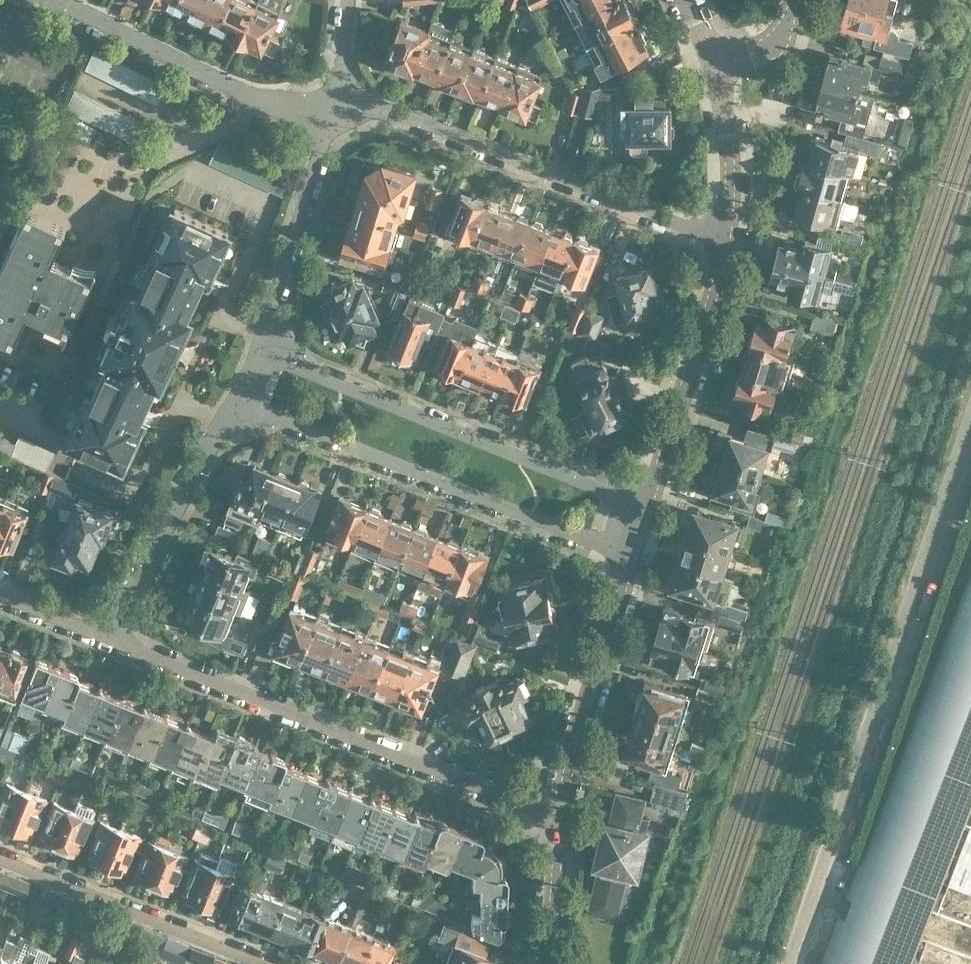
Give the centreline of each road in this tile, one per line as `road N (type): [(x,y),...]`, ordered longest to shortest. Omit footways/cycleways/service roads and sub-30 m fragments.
road 1 (residential): [(122,631),(144,657),(560,820)]
road 2 (residential): [(227,418),(628,576)]
road 3 (residential): [(646,510),(260,349)]
road 4 (residential): [(727,239),(347,99)]
road 5 (residential): [(279,963),(0,853)]
road 6 (residential): [(328,114),(251,95),(52,0)]
road 7 (residential): [(646,510),(727,239)]
road 8 (residential): [(560,820),(628,576)]
road 9 (residential): [(260,349),(328,114)]
road 10 (residential): [(122,631),(227,418)]
road 11 (residential): [(727,239),(732,183),(717,62)]
road 12 (residential): [(548,963),(560,820)]
road 13 (residential): [(0,597),(92,630),(122,631)]

